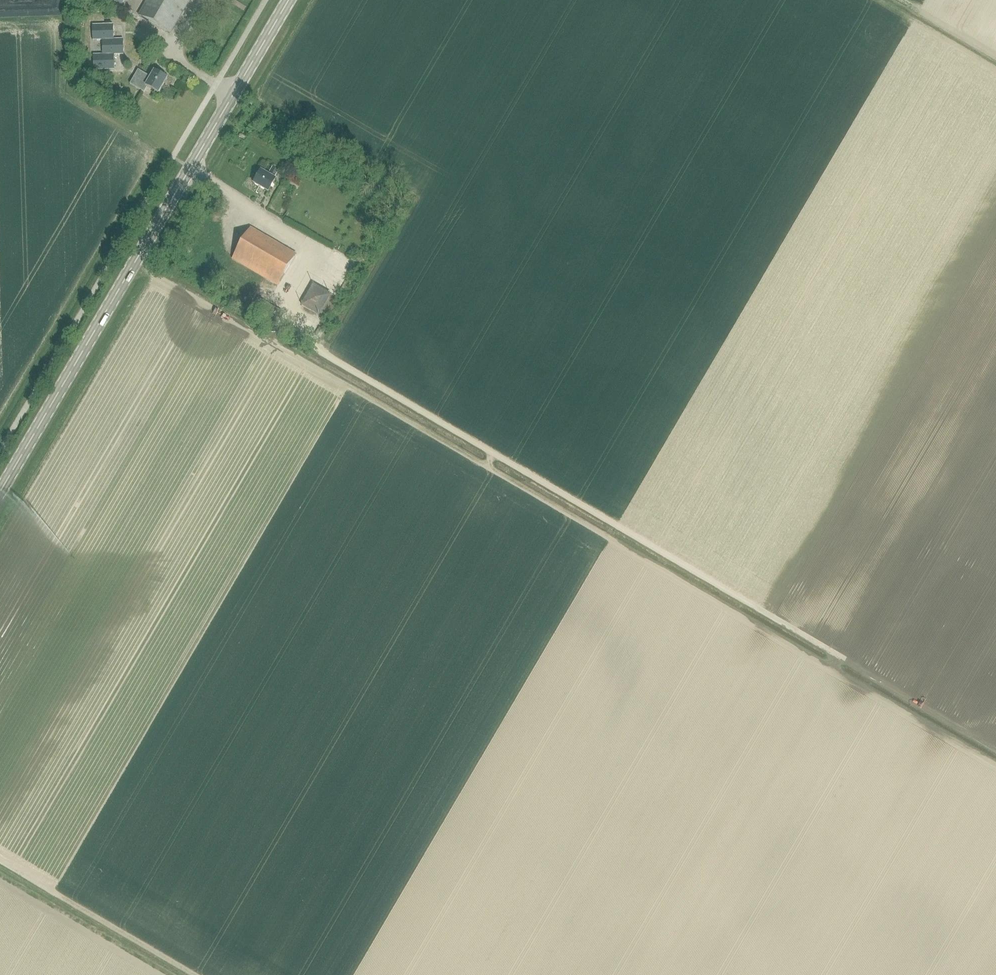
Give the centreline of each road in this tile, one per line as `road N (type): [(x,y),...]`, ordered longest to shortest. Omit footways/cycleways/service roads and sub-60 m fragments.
road 1 (primary): [(0,492),(288,0)]

